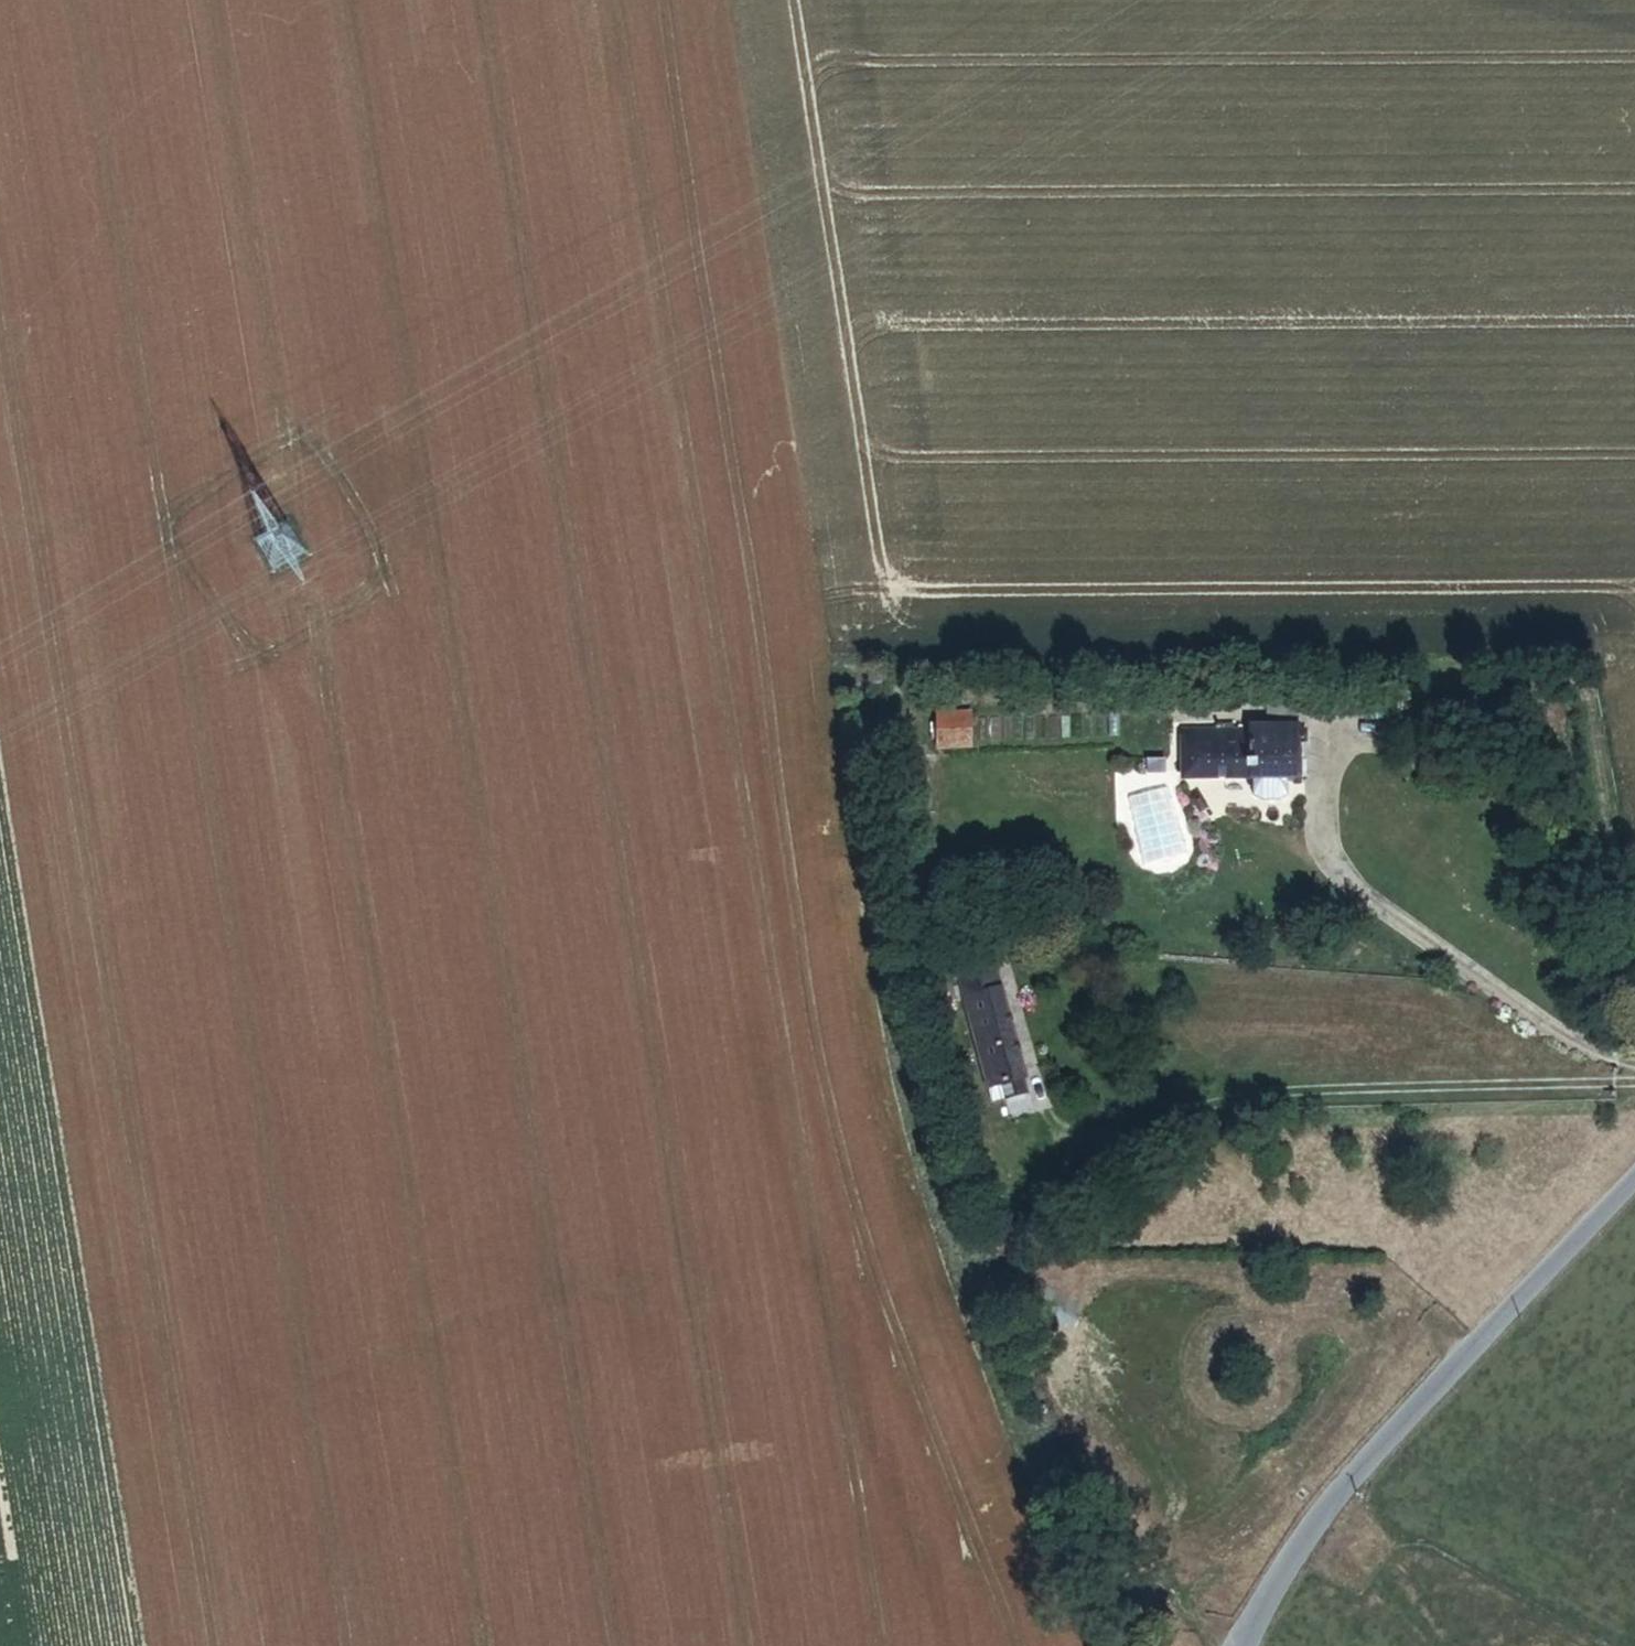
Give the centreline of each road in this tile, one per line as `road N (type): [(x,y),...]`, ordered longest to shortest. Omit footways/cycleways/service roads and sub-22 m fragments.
road 1 (unclassified): [(1241,1645),(1286,1559),(1343,1484),(1634,1176)]

